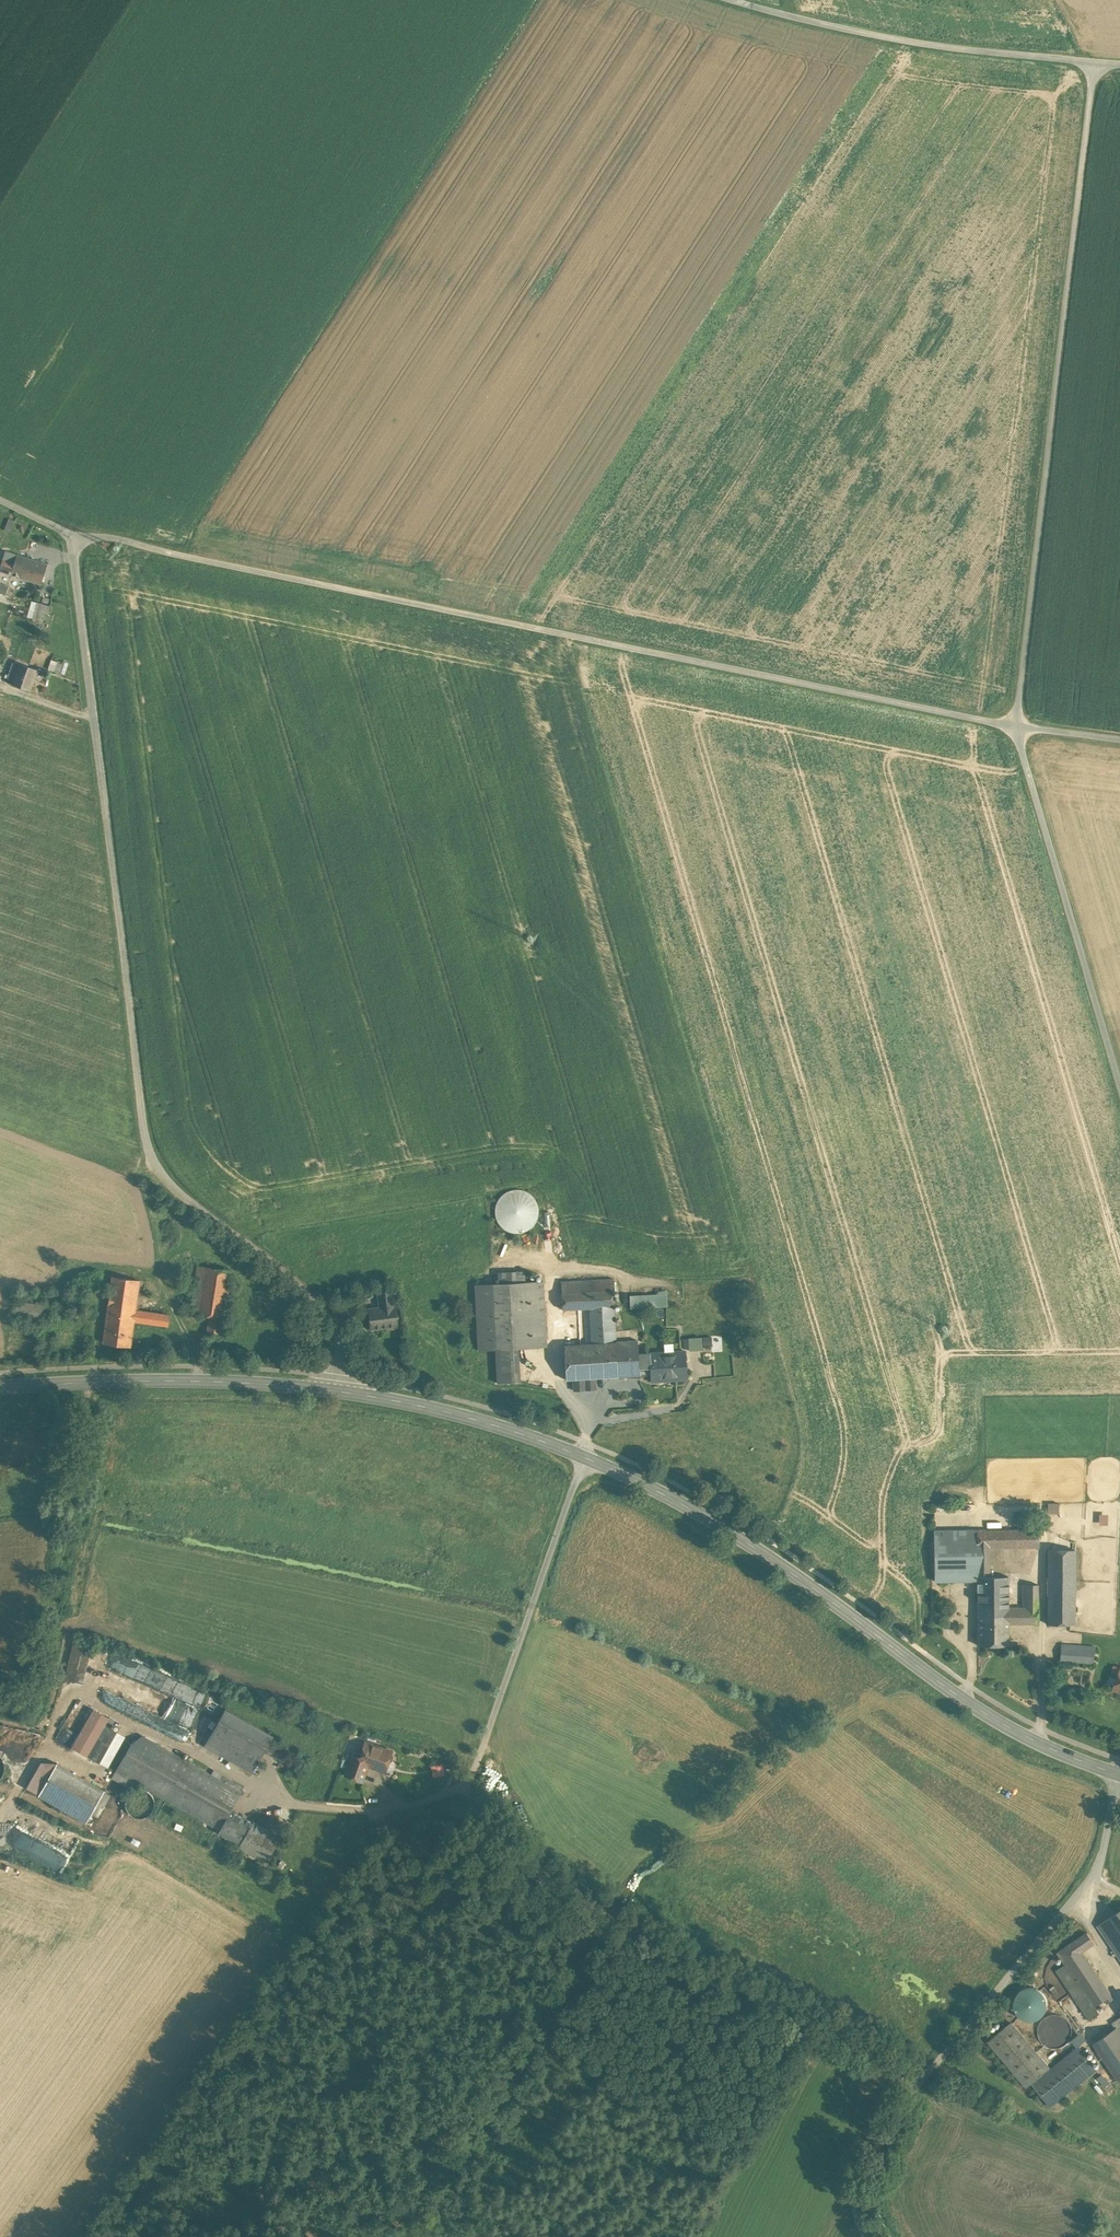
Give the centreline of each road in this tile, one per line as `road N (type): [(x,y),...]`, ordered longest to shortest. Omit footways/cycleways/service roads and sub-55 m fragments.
road 1 (unclassified): [(72,534),(1016,725)]
road 2 (unclassified): [(340,1391),(340,1324),(183,1196),(159,1172),(147,1137),(72,534)]
road 3 (secondary): [(1119,1773),(1035,1741),(961,1697),(792,1572),(658,1490),(503,1427),(340,1391)]
road 4 (unclassified): [(1096,61),(1016,725)]
road 5 (track): [(465,1786),(512,1843),(612,1913),(872,2039),(904,2070),(911,2091)]
road 6 (unclassified): [(1119,1780),(1098,1869),(890,2121),(856,2191),(867,2236)]
road 7 (track): [(419,2236),(612,1913)]
road 8 (unclassified): [(1016,725),(1119,1082)]
road 9 (unclassified): [(1096,61),(897,39),(734,0)]
road 10 (secondary): [(340,1391),(187,1379),(0,1386)]

